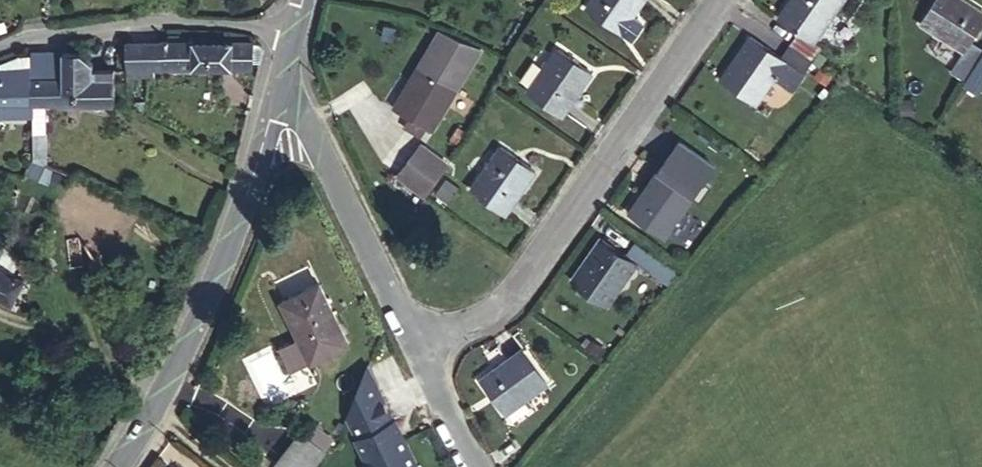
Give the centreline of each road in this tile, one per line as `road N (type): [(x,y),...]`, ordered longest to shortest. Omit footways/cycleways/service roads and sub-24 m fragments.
road 1 (unclassified): [(295,33),(207,290),(112,466)]
road 2 (unclassified): [(422,351),(495,311),(716,0)]
road 3 (unclassified): [(295,33),(302,125),(422,351)]
road 4 (unclassified): [(295,33),(194,20),(28,28),(0,44)]
road 5 (unclassified): [(478,466),(422,351)]

